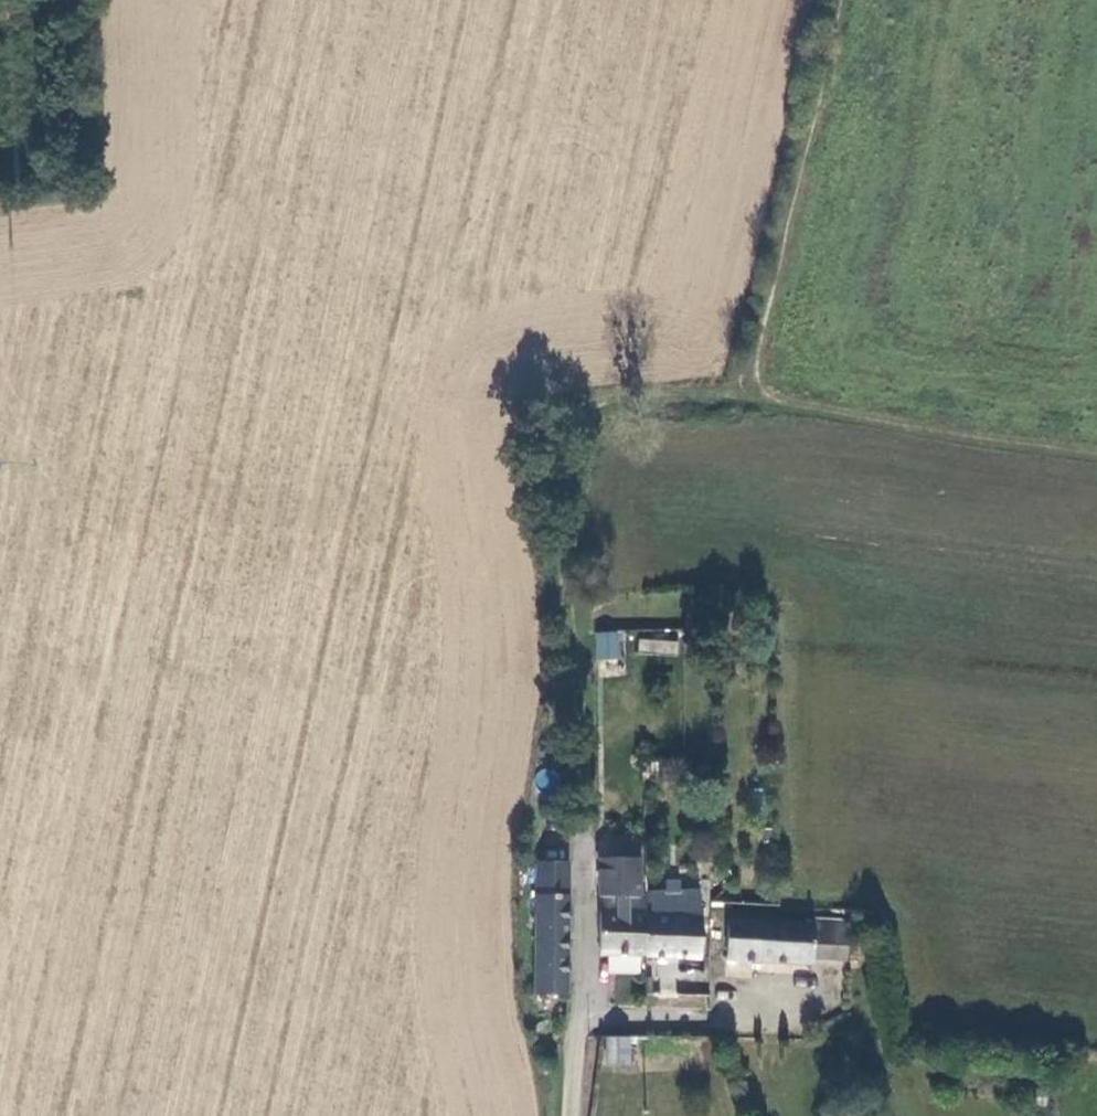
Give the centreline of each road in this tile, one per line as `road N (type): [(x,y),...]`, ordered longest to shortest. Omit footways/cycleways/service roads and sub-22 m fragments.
road 1 (track): [(1096,459),(748,397),(626,381),(565,384),(559,405),(572,550),(594,681),(584,994)]
road 2 (residential): [(571,1115),(584,994),(594,980),(710,982)]

